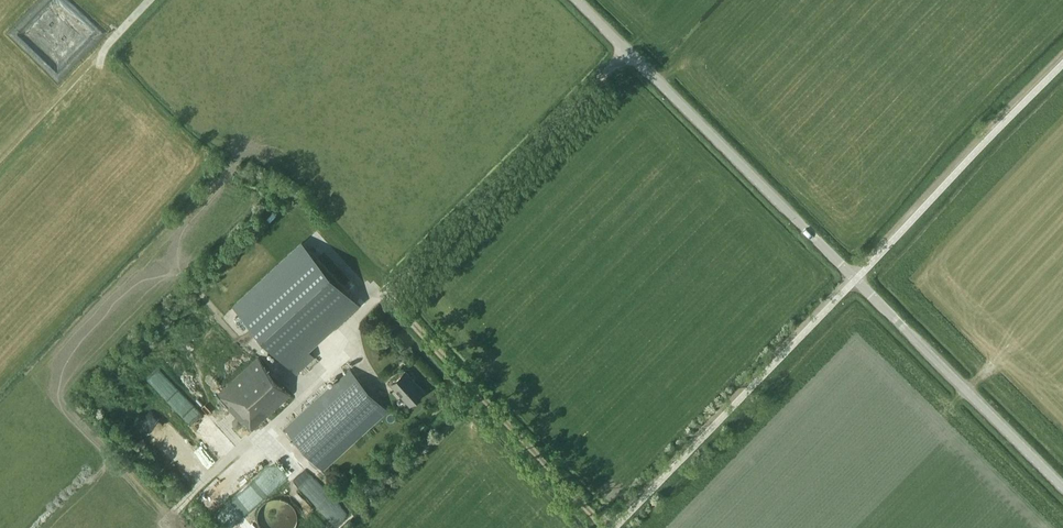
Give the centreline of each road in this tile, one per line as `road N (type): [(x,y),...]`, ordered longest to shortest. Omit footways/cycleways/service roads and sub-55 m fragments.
road 1 (tertiary): [(1062,487),(578,0)]
road 2 (track): [(605,527),(1062,54)]

